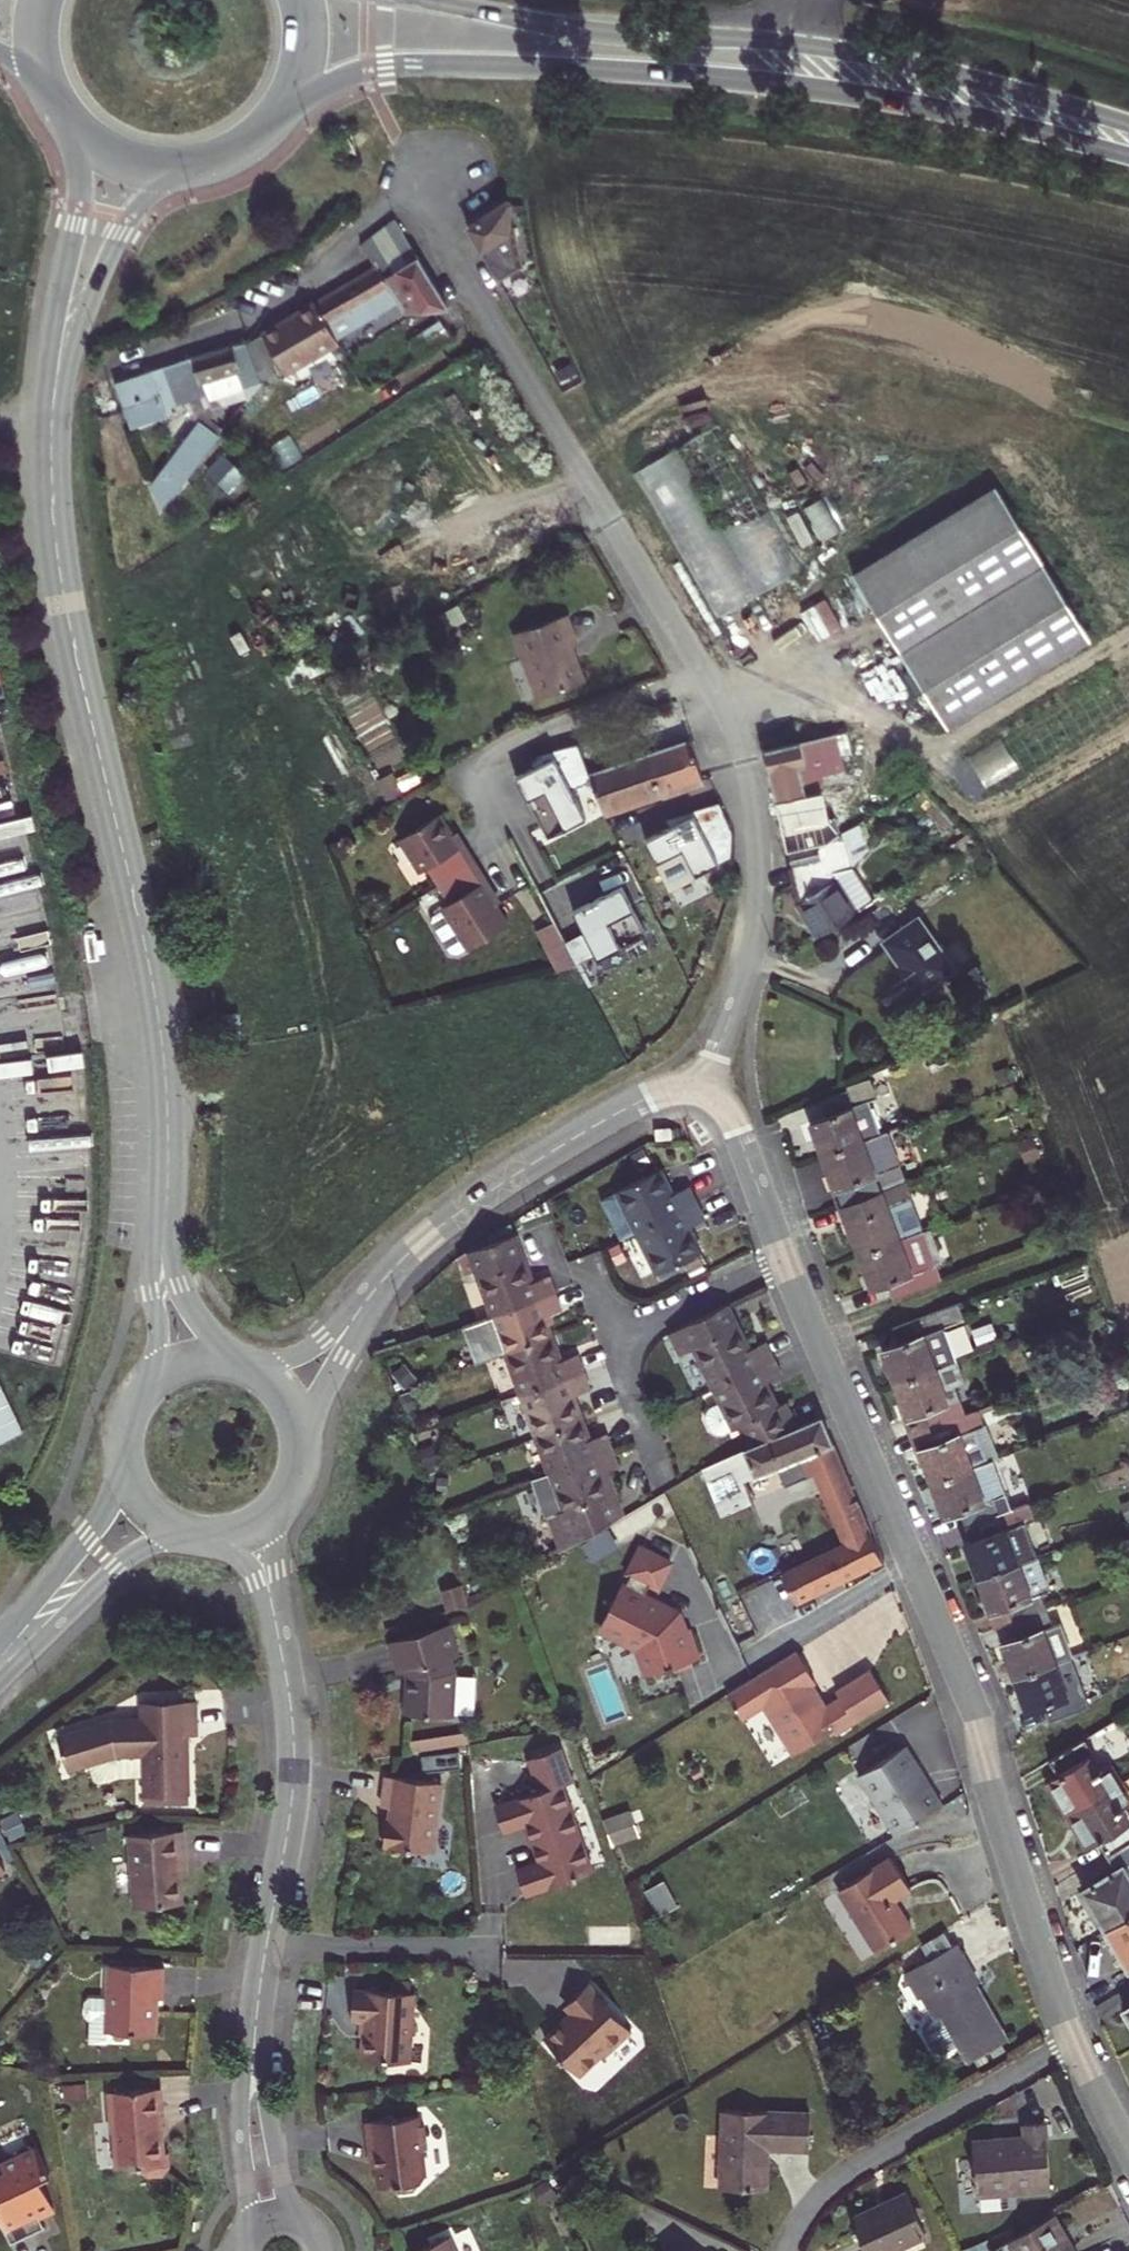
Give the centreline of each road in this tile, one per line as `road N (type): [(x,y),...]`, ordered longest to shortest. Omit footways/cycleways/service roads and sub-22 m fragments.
road 1 (residential): [(703,1094),(758,923),(757,835),(735,737),(418,185)]
road 2 (secondary): [(277,120),(353,74),(538,68),(856,95),(1128,156)]
road 3 (residential): [(1074,2043),(973,1705),(782,1254)]
road 4 (tertiary): [(51,423),(66,609),(159,1003),(168,1176)]
road 5 (secondary): [(1128,124),(886,58),(785,42),(585,33),(412,0)]
road 6 (residential): [(703,1094),(645,1101),(544,1158),(410,1252),(361,1310)]
road 7 (residential): [(786,2250),(802,2218),(842,2177),(1074,2043)]
road 8 (residential): [(276,1629),(295,1765),(266,1945)]
road 9 (tertiary): [(61,114),(80,200),(56,337),(51,423)]
road 10 (tertiary): [(51,423),(80,326),(118,241),(150,196),(193,169)]
road 11 (tertiary): [(123,1458),(101,1515),(0,1657)]
road 12 (tertiary): [(0,1672),(127,1559),(188,1536)]
road 13 (residential): [(266,1945),(497,1947)]
road 14 (residential): [(255,2009),(240,2115),(248,2231)]
road 15 (residential): [(297,2218),(280,2177),(255,2009)]
road 16 (tertiary): [(168,1176),(153,1254),(153,1383)]
road 17 (tertiary): [(232,1363),(177,1283),(168,1176)]
road 18 (residential): [(782,1254),(615,1334)]
road 19 (residential): [(782,1254),(733,1121),(703,1094)]
road 20 (residential): [(300,1450),(361,1310)]
road 21 (secondary): [(61,114),(112,157),(160,170),(193,169)]
road 22 (residential): [(615,1334),(664,1473)]
road 23 (residential): [(361,1310),(314,1350),(246,1368)]
road 24 (residential): [(276,1629),(284,1501)]
road 25 (secondary): [(277,120),(305,61),(303,0)]
road 26 (residential): [(1128,2150),(1074,2043)]

